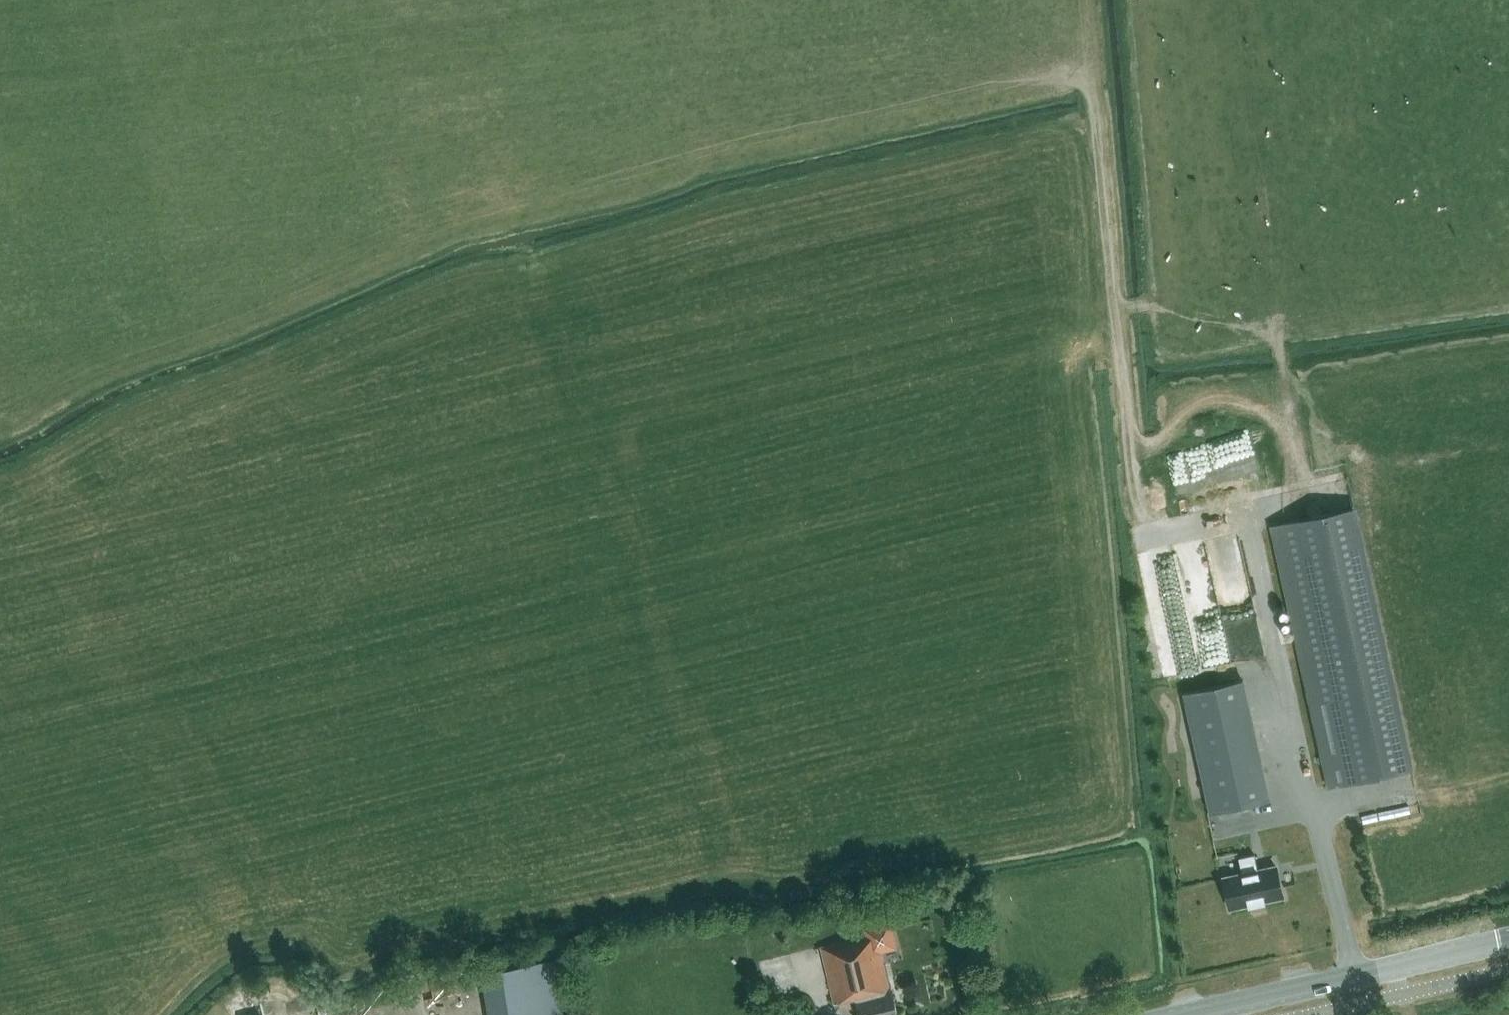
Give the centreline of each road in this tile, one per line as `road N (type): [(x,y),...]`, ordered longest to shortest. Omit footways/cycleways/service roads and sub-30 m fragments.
road 1 (track): [(1118,333),(1134,477),(1157,534),(1335,494)]
road 2 (secondary): [(1187,1014),(1508,939)]
road 3 (track): [(1248,514),(1302,760)]

